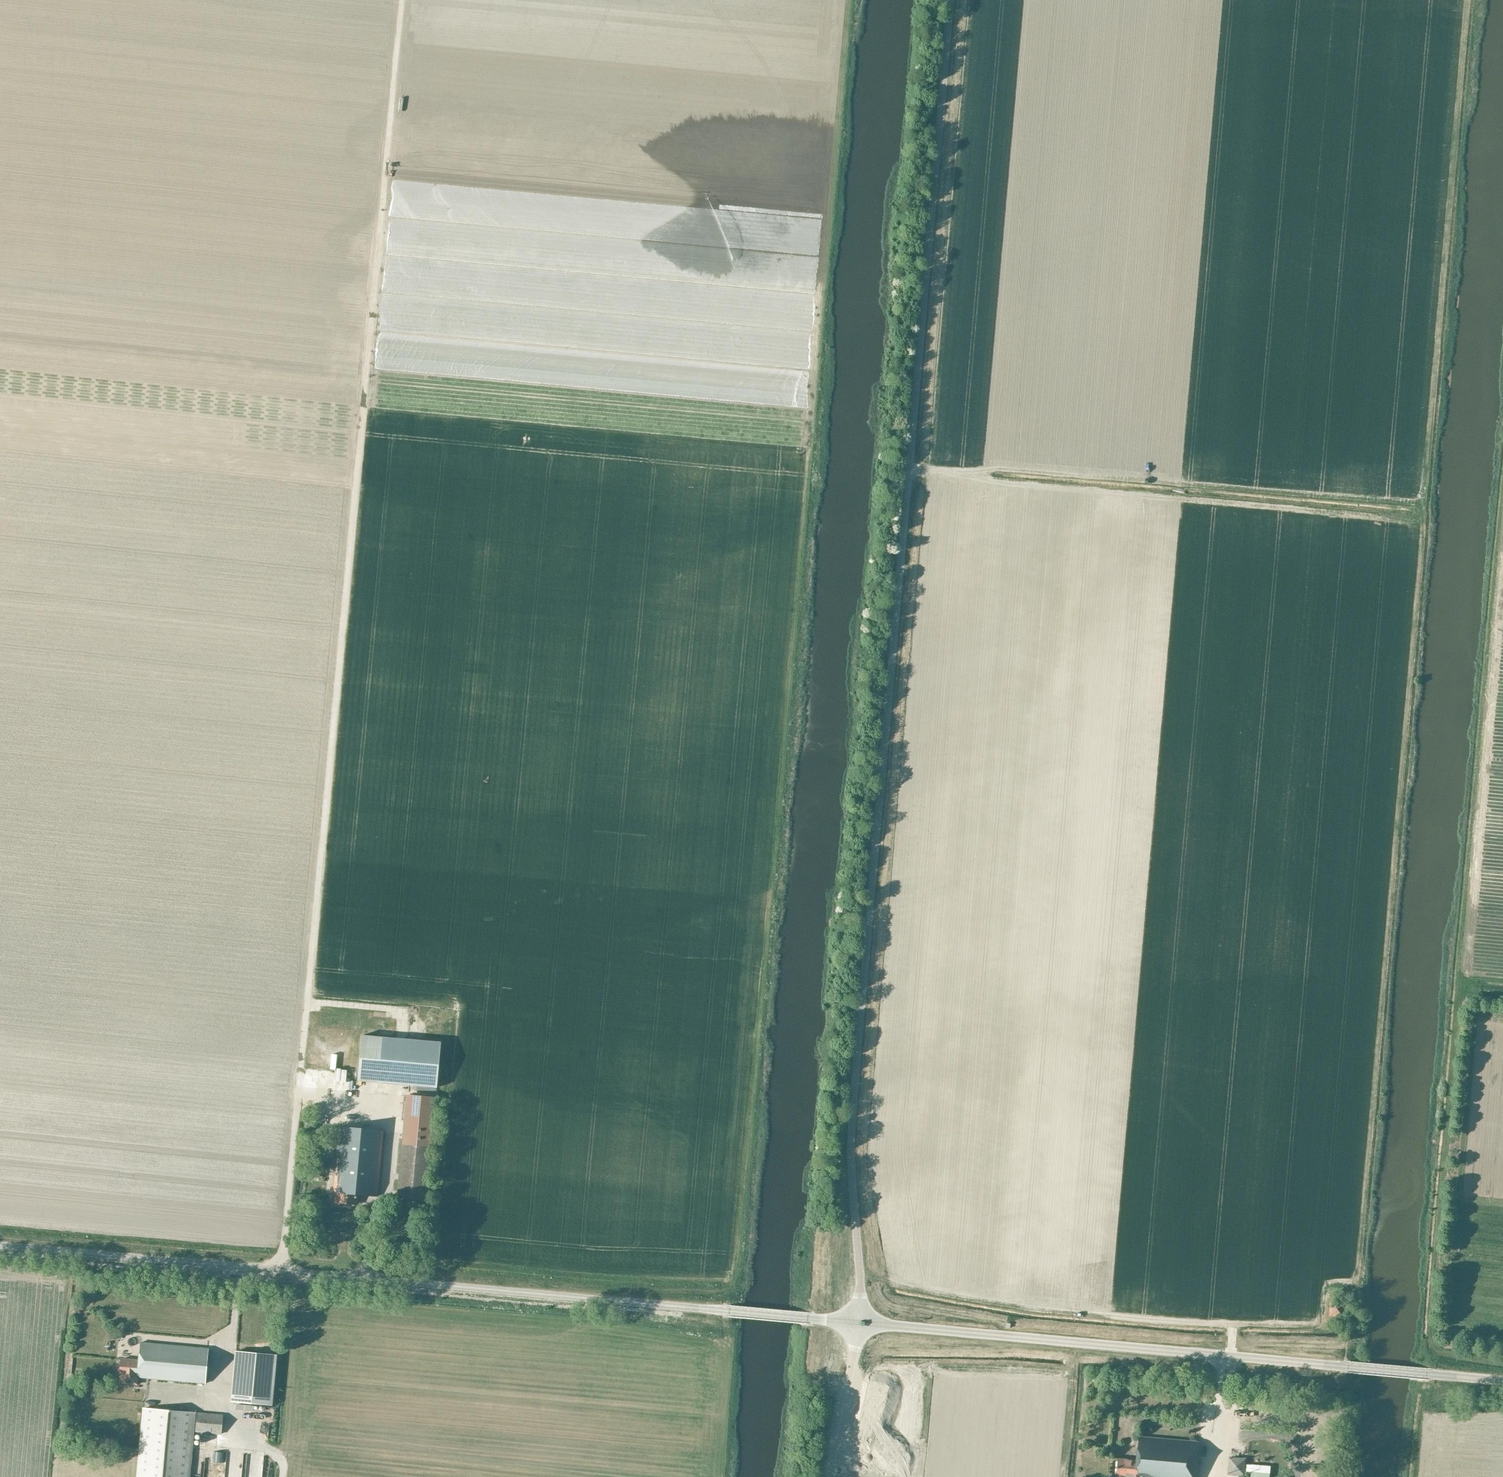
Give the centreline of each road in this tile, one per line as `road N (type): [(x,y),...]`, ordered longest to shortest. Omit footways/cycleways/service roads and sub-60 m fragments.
road 1 (unclassified): [(1502,1377),(0,1245)]

